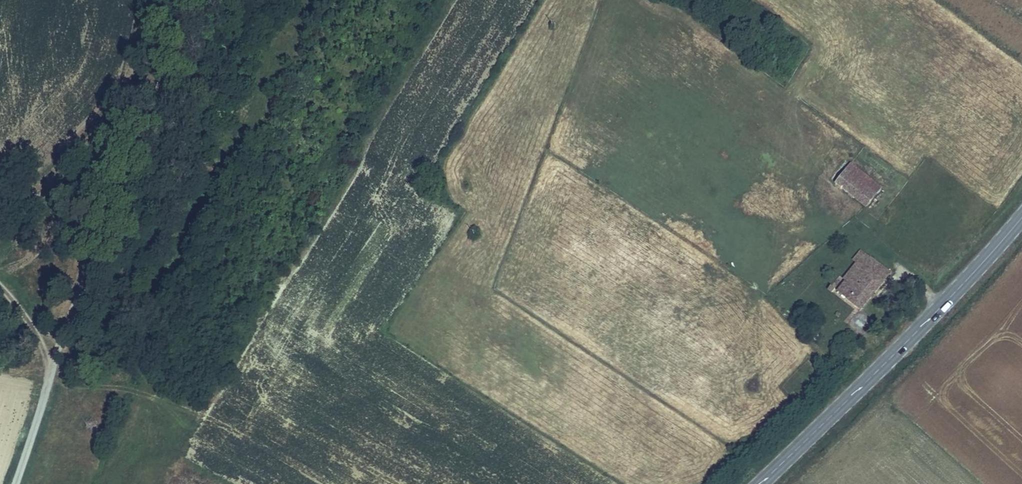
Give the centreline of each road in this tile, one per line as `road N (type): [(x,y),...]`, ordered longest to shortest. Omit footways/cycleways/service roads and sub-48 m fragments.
road 1 (secondary): [(1021,211),(980,264),(757,483)]

